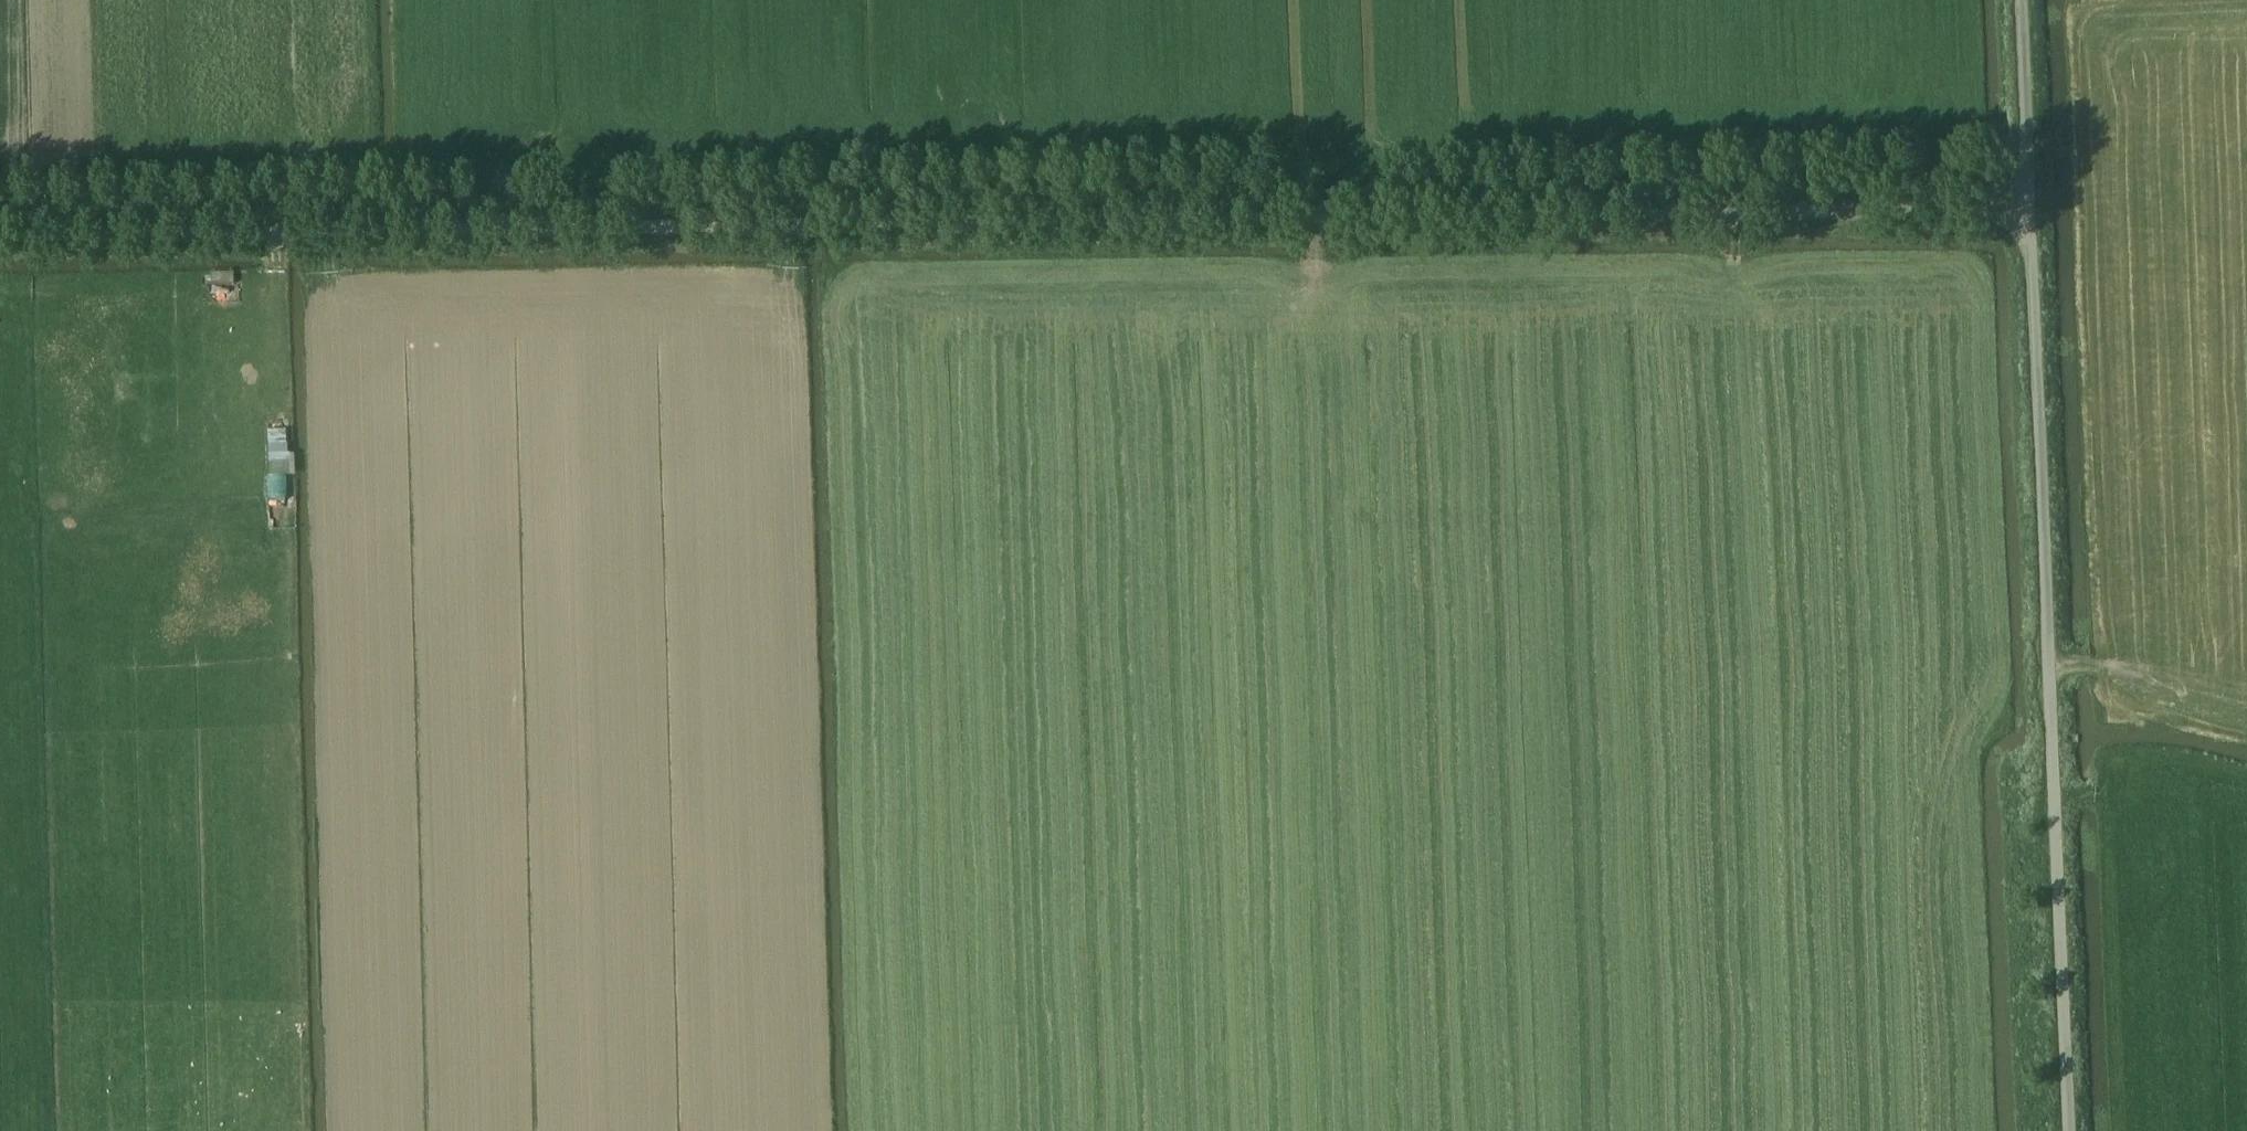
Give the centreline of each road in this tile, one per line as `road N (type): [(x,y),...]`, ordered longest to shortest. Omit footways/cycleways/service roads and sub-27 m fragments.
road 1 (unclassified): [(0,234),(2028,214)]
road 2 (unclassified): [(2066,1130),(2028,214)]
road 3 (unclassified): [(2028,214),(2019,0)]

